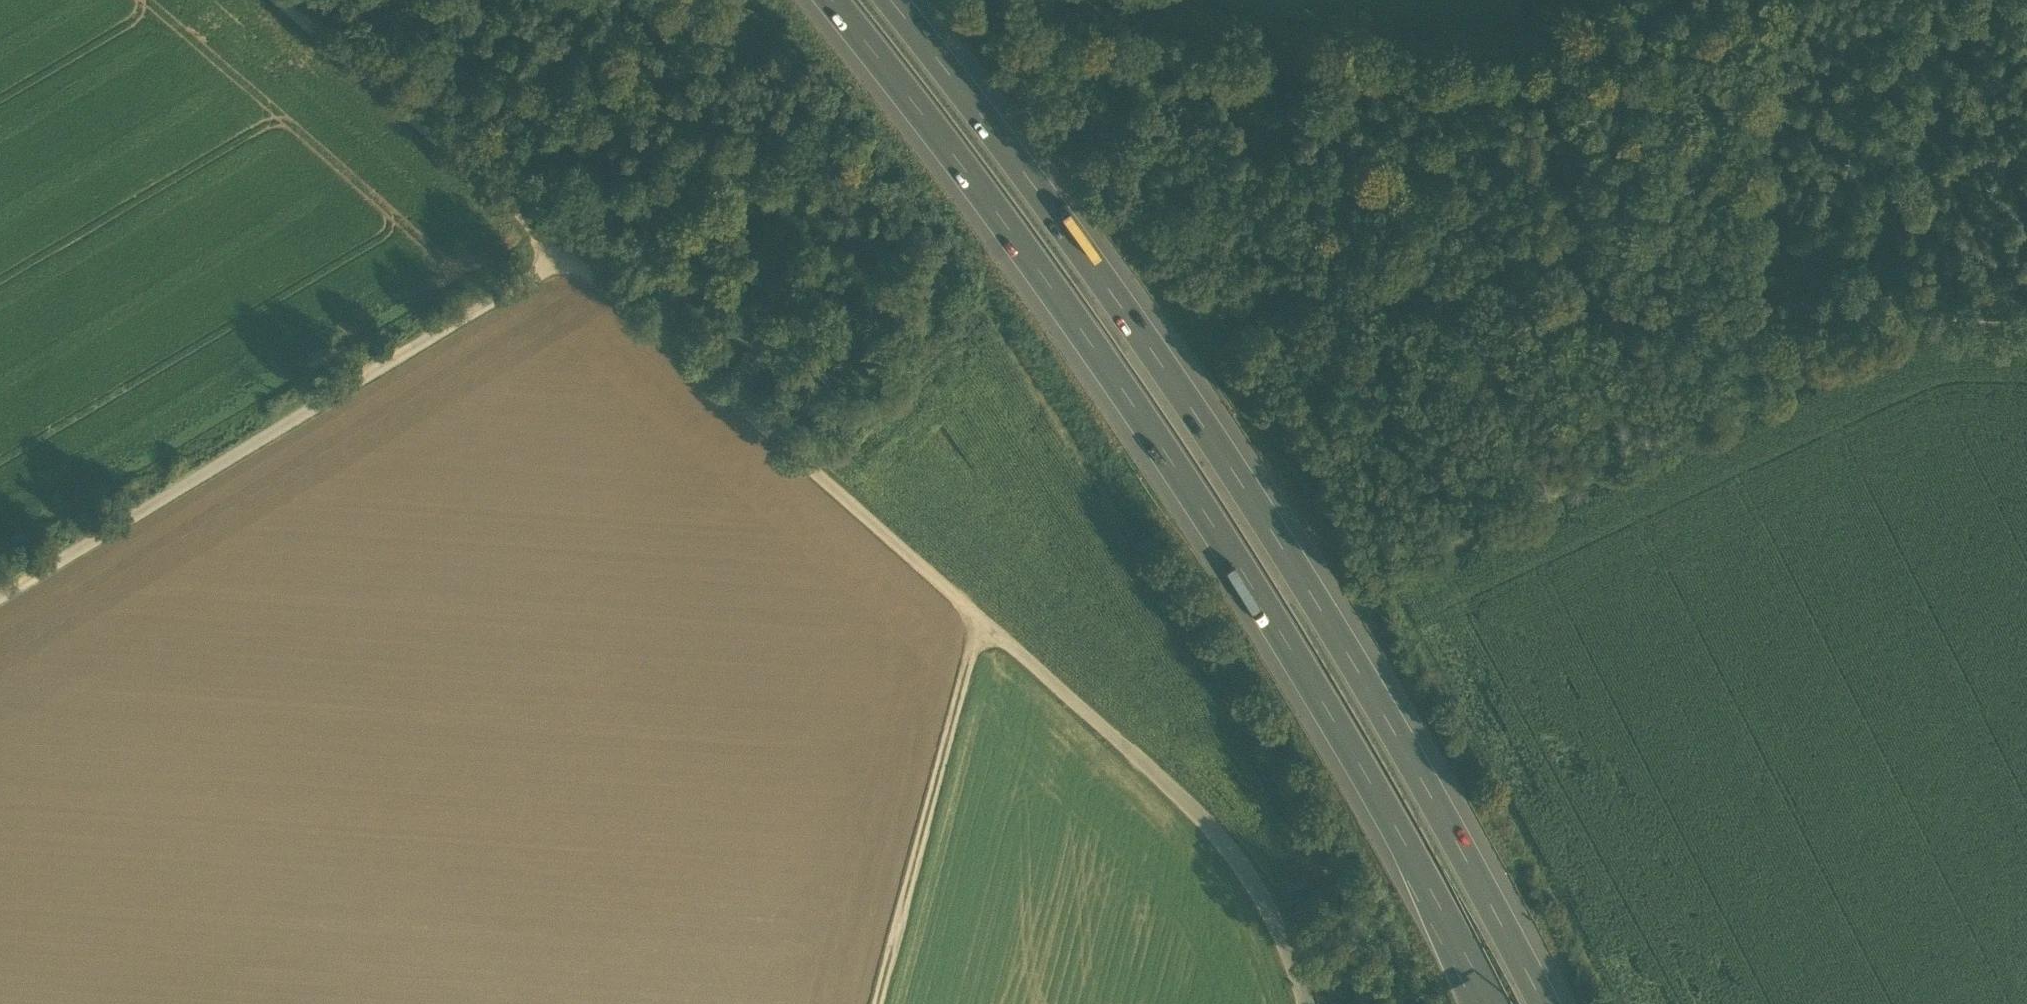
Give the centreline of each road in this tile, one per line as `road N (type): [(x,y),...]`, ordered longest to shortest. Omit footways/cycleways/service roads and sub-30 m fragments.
road 1 (unclassified): [(281,0),(701,378),(1156,768),(1242,858),(1272,904),(1309,1003)]
road 2 (motorway): [(832,0),(1062,300),(1177,469),(1377,792),(1491,1003)]
road 3 (motorway): [(1543,1003),(1406,751),(1226,456),(1103,275),(895,0)]
road 4 (track): [(2026,319),(1257,295)]
road 5 (track): [(0,598),(571,254)]
road 6 (track): [(977,618),(876,1003)]
road 7 (track): [(1023,12),(1227,287),(1257,295)]
road 8 (track): [(1023,12),(1271,27)]

